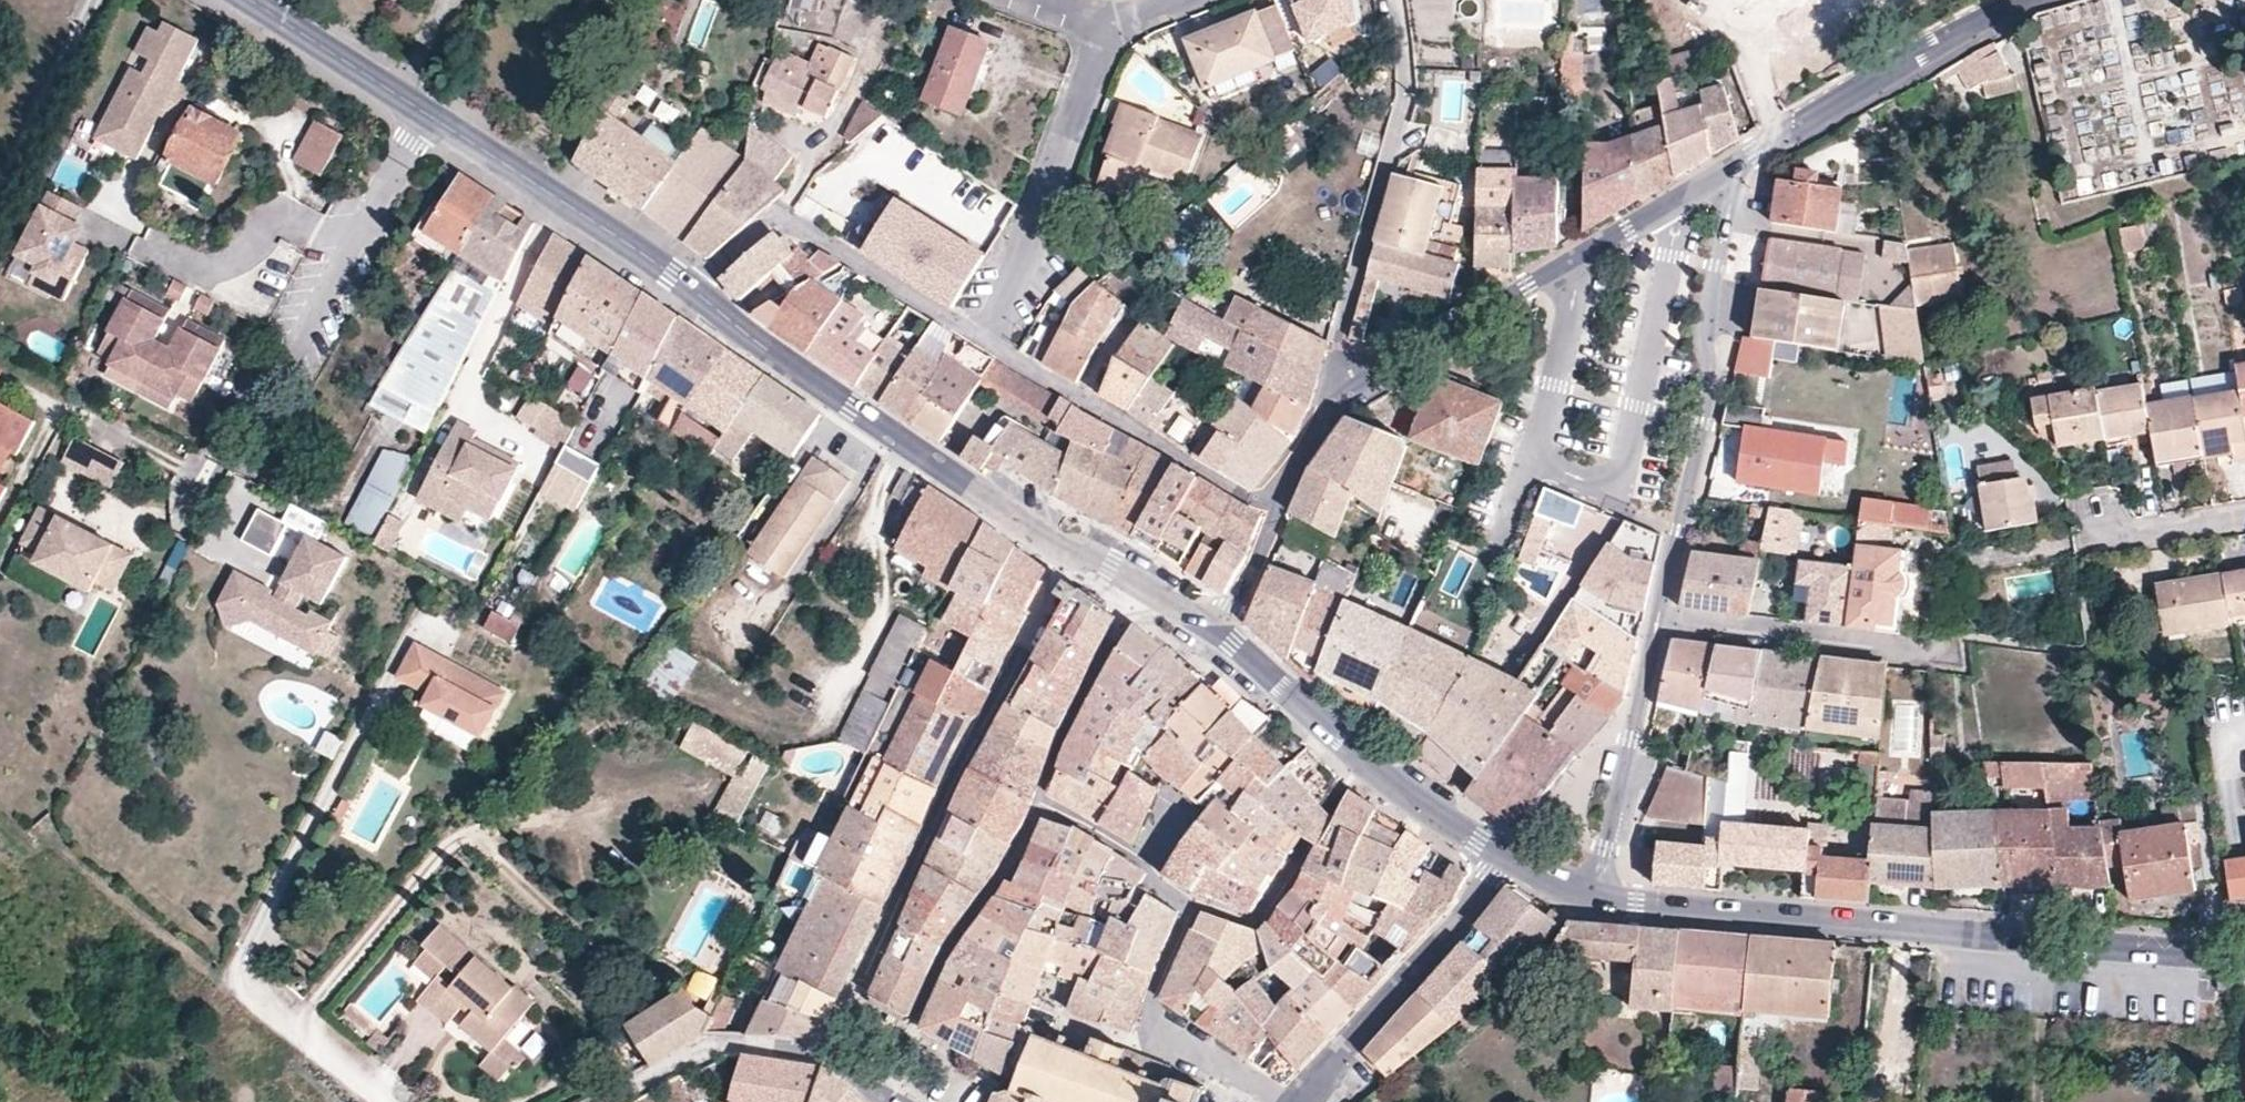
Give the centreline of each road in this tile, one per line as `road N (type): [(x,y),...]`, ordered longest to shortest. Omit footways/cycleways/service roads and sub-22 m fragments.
road 1 (tertiary): [(2244,959),(1650,906),(1586,892)]
road 2 (residential): [(1069,551),(932,838),(820,1047)]
road 3 (tertiary): [(692,291),(250,0)]
road 4 (tertiary): [(1736,166),(1704,336),(1711,385),(1657,622)]
road 5 (tertiary): [(1069,551),(692,291)]
road 6 (tertiary): [(1341,396),(1736,166)]
road 7 (residential): [(1341,396),(1344,319),(1402,106),(1390,0)]
road 8 (tertiary): [(1507,856),(1362,757),(1218,633)]
road 9 (residential): [(986,341),(779,213),(692,291)]
road 10 (tertiary): [(1736,166),(2032,0)]
road 11 (residential): [(1099,23),(1043,226),(986,341)]
road 12 (residential): [(1302,1101),(1507,856)]
road 13 (residential): [(1949,658),(1657,622)]
road 14 (tertiary): [(1657,622),(1607,843),(1586,892)]
road 15 (residential): [(611,1101),(715,1043),(820,1047)]
road 16 (residential): [(1087,399),(1277,515)]
road 17 (tertiary): [(1218,633),(1069,551)]
road 18 (residential): [(2104,536),(2244,514)]
road 19 (tertiary): [(1277,515),(1303,452),(1341,396)]
road 20 (residential): [(1155,1043),(1137,1046),(1054,1017),(1060,991)]
road 21 (tertiary): [(1218,633),(1277,515)]
road 22 (residential): [(1155,1043),(1240,1074),(1271,1101)]

